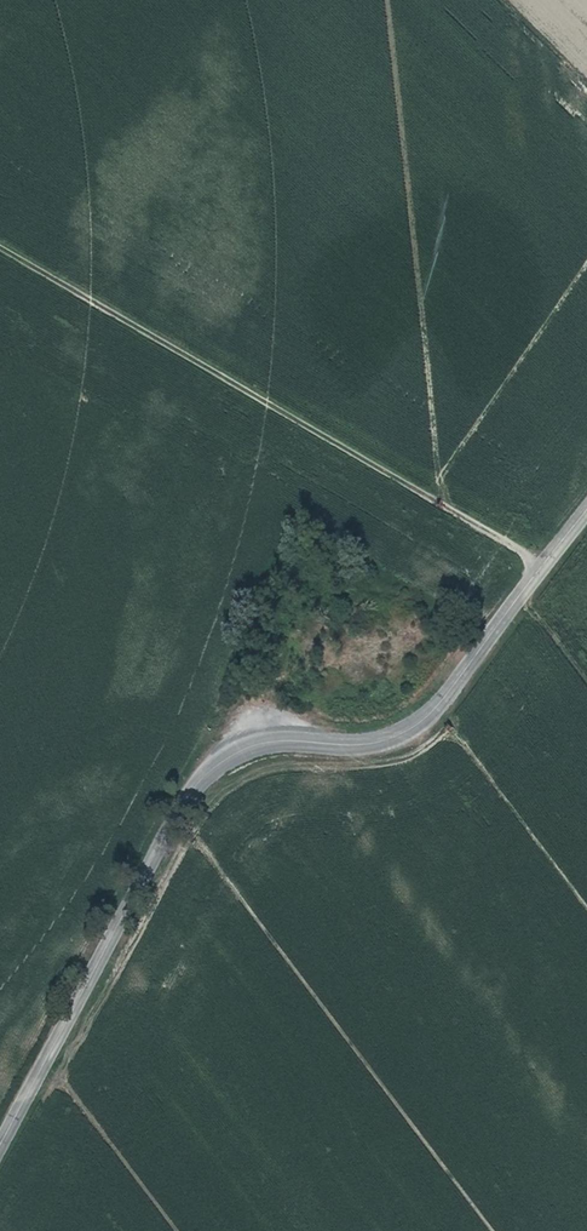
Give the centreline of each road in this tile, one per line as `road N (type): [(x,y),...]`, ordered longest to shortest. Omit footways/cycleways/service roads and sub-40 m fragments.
road 1 (unclassified): [(0,1151),(198,792),(258,750),(348,748),(413,730),(435,713),(586,511)]
road 2 (track): [(0,255),(509,544),(539,574)]

